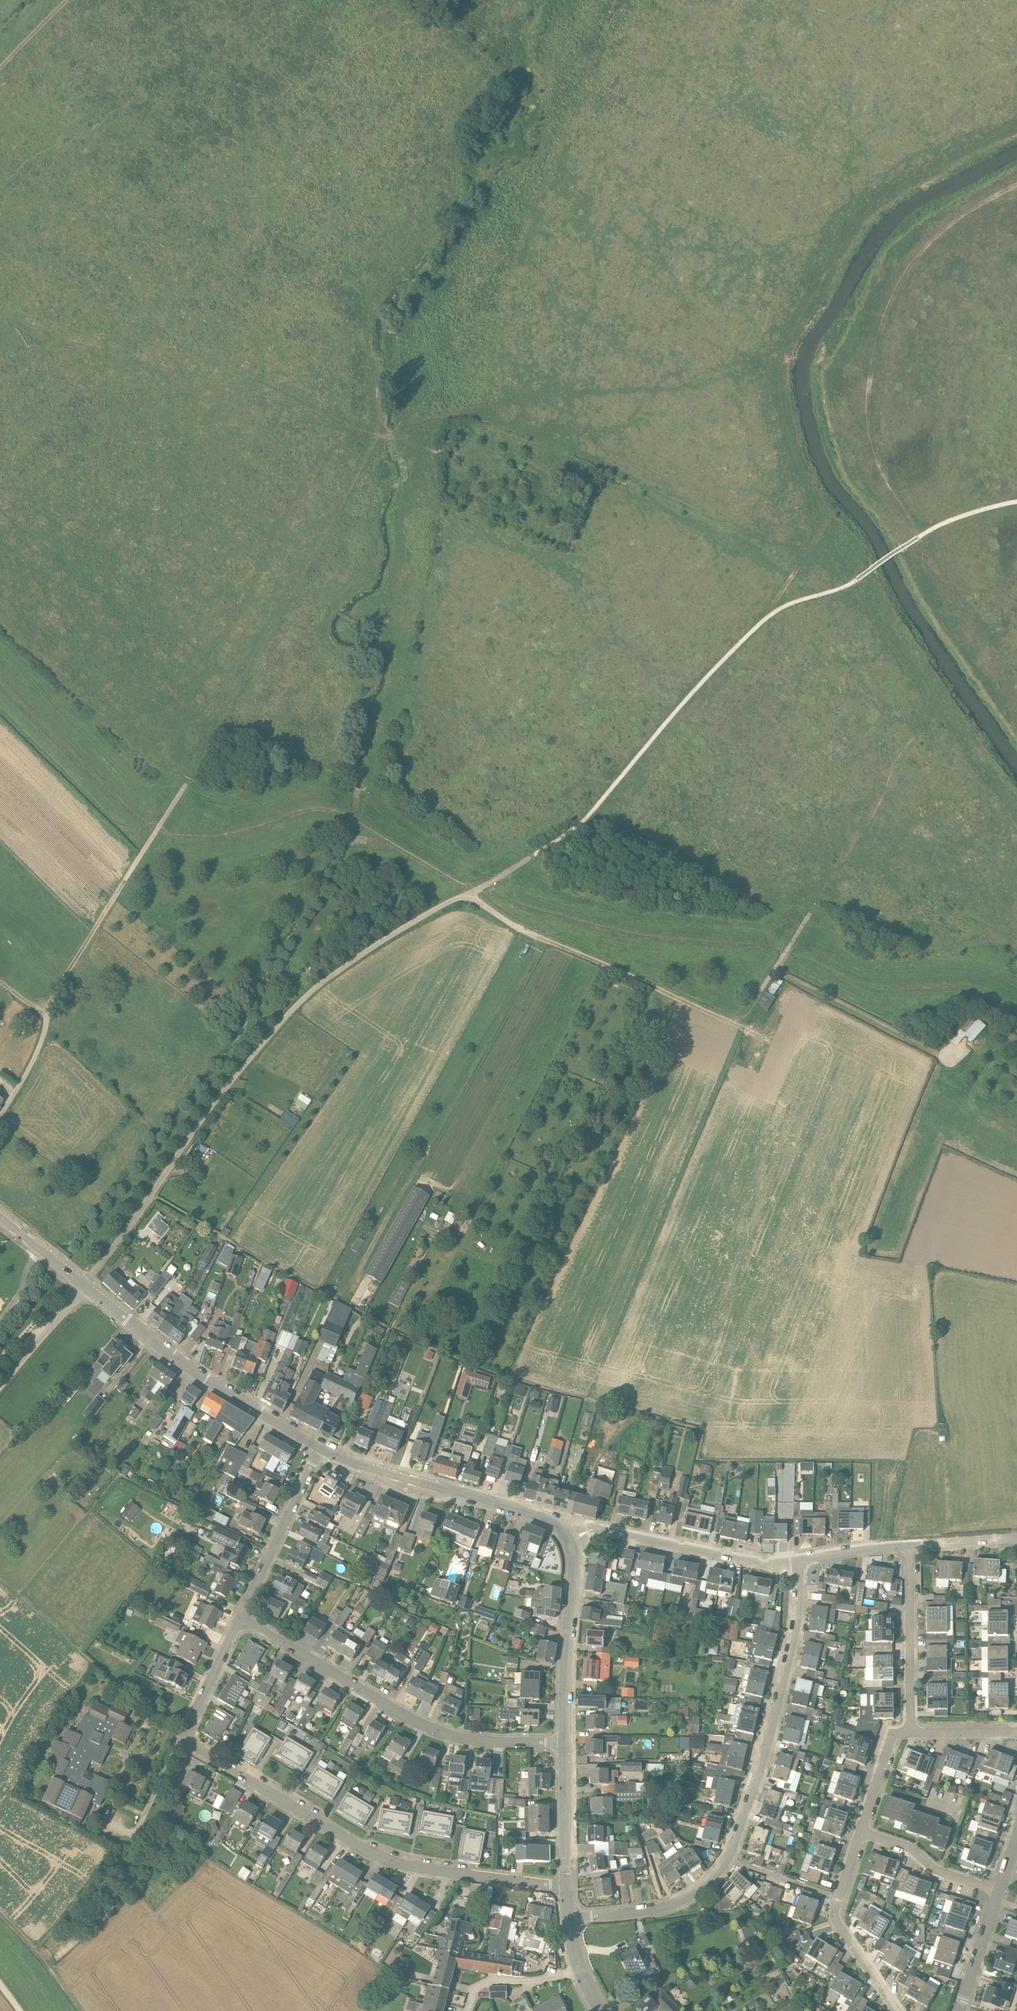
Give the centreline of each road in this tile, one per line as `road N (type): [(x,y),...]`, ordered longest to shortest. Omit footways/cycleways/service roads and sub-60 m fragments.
road 1 (track): [(157,829),(378,434),(382,399),(371,316),(429,239)]
road 2 (unclassified): [(84,1286),(197,1127),(305,996),(471,893)]
road 3 (residential): [(569,1918),(676,1903),(724,1864),(782,1687),(800,1601),(798,1559)]
road 4 (track): [(822,892),(743,1019),(728,1020),(516,927),(471,893)]
road 5 (residential): [(181,1737),(400,1864),(567,1886)]
road 6 (track): [(849,585),(662,491),(474,412)]
road 7 (residential): [(565,1744),(478,1741),(426,1726),(241,1617)]
road 8 (tertiary): [(321,1448),(197,1371),(84,1286)]
road 9 (tertiary): [(568,1537),(549,1516),(321,1448)]
road 10 (residential): [(798,1559),(734,1556),(621,1529),(568,1537)]
road 11 (track): [(48,1017),(59,985),(157,829)]
road 12 (tertiary): [(565,1744),(568,1537)]
road 13 (residential): [(896,2010),(837,1922),(861,1831)]
road 14 (residential): [(911,1731),(911,1543)]
road 15 (residential): [(241,1617),(321,1448)]
road 16 (residential): [(999,1891),(861,1831)]
road 17 (tertiary): [(567,1886),(565,1744)]
road 18 (residential): [(241,1617),(181,1737)]
road 19 (unclassified): [(84,1286),(0,1388)]
road 20 (track): [(0,1911),(81,2010)]
road 21 (residential): [(958,2010),(999,1891)]

